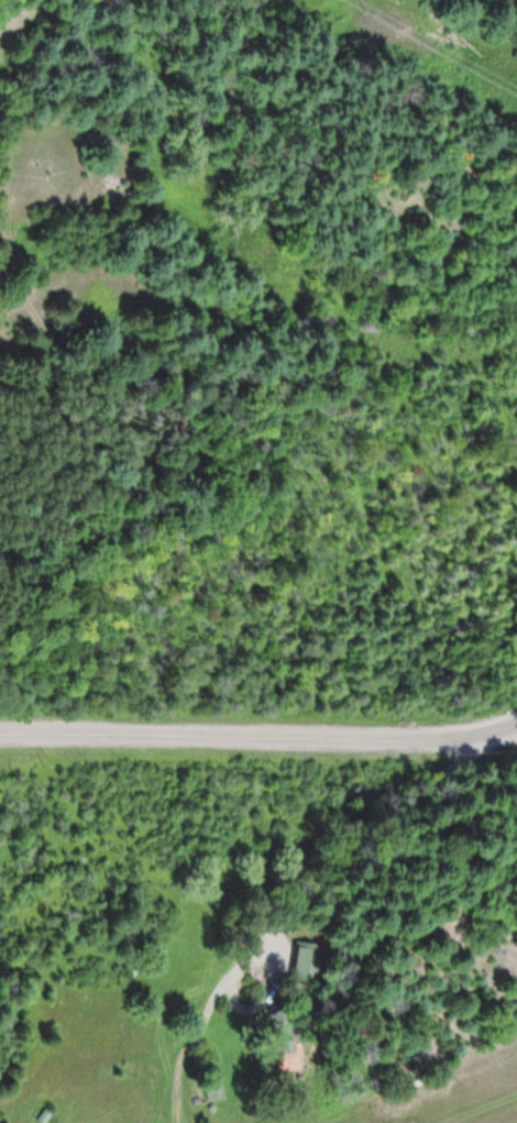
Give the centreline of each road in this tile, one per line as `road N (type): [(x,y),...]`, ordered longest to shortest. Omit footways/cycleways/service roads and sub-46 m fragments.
road 1 (residential): [(516,733),(398,747),(0,741)]

